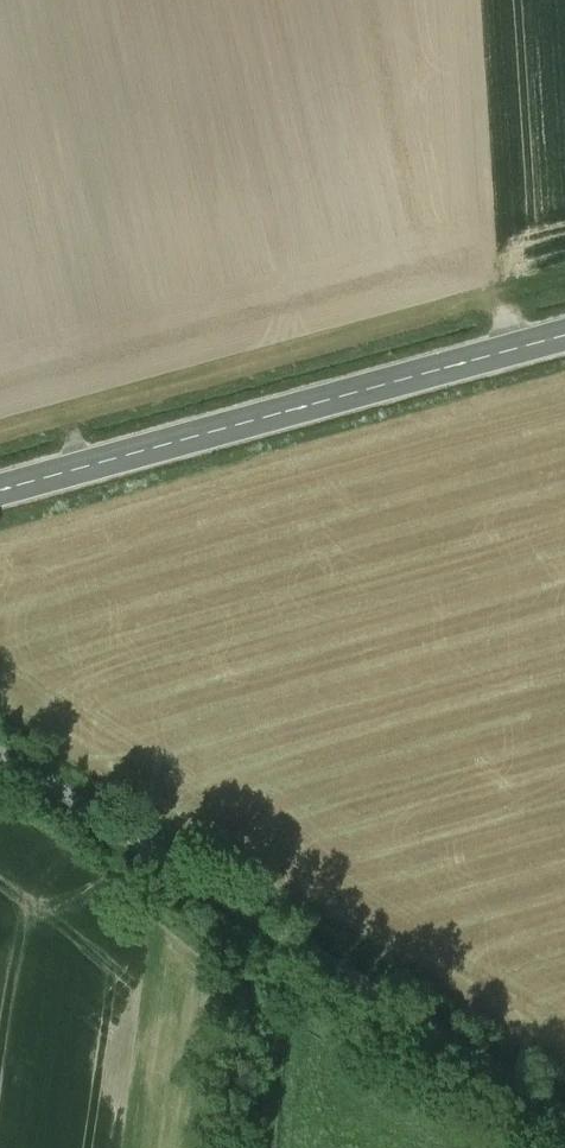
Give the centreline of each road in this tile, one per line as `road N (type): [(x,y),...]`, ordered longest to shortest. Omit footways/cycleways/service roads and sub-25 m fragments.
road 1 (unclassified): [(0,750),(564,1109)]
road 2 (secondary): [(0,491),(564,337)]

